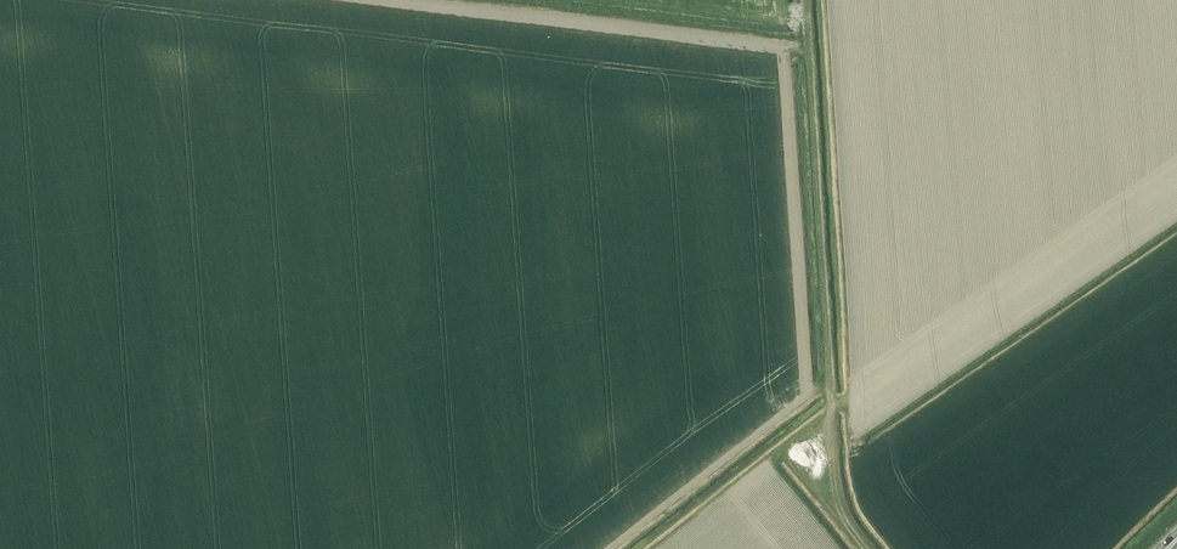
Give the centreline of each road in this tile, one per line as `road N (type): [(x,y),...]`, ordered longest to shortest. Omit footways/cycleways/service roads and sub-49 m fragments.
road 1 (track): [(867,548),(840,516),(830,483),(799,0)]

